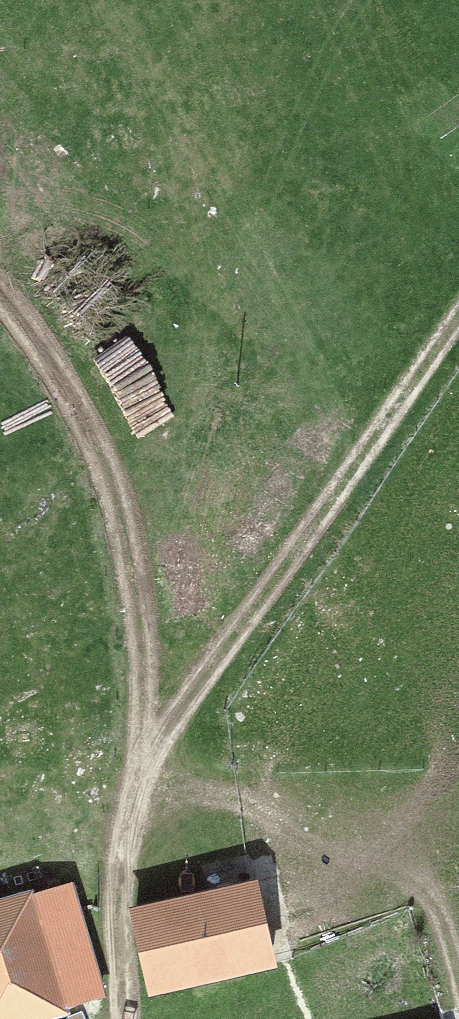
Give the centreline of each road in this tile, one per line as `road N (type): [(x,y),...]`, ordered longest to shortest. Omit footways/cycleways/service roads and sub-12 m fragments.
road 1 (track): [(458,332),(154,779)]
road 2 (track): [(0,290),(91,418),(155,665),(154,779)]
road 3 (track): [(154,779),(123,878),(119,1018)]

